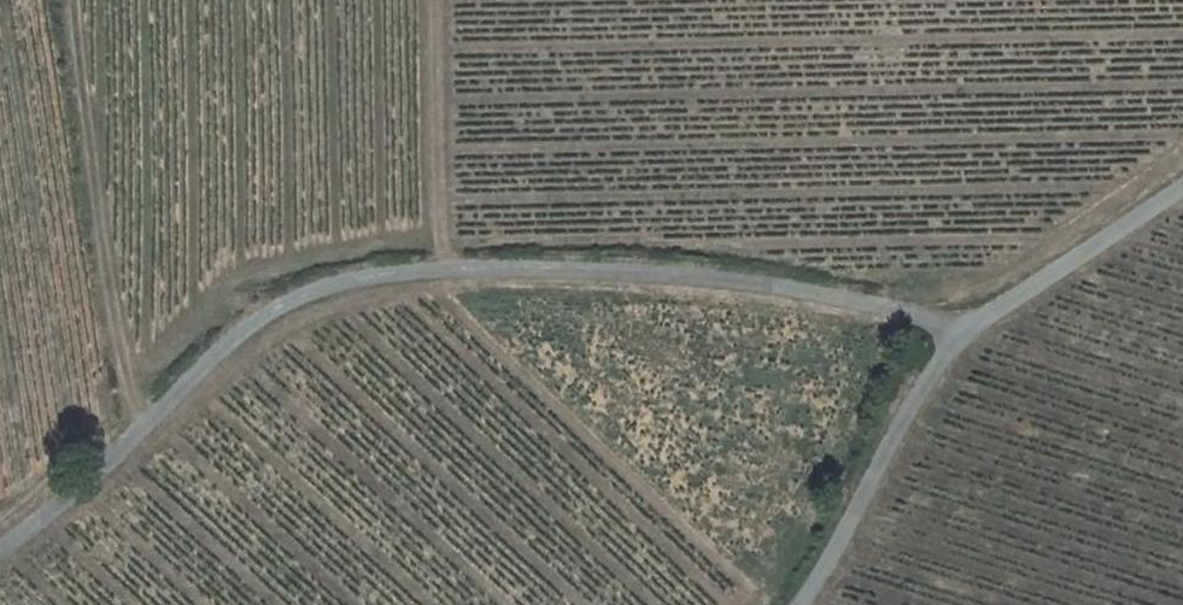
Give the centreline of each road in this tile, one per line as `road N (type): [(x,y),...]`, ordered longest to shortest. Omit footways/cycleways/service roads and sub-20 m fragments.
road 1 (unclassified): [(968,327),(732,280),(489,269),(332,286),(227,340),(139,431),(0,548)]
road 2 (track): [(139,431),(75,0)]
road 3 (unclassified): [(968,327),(893,437),(798,604)]
road 4 (track): [(444,271),(435,0)]
road 5 (unclassified): [(1182,187),(968,327)]

